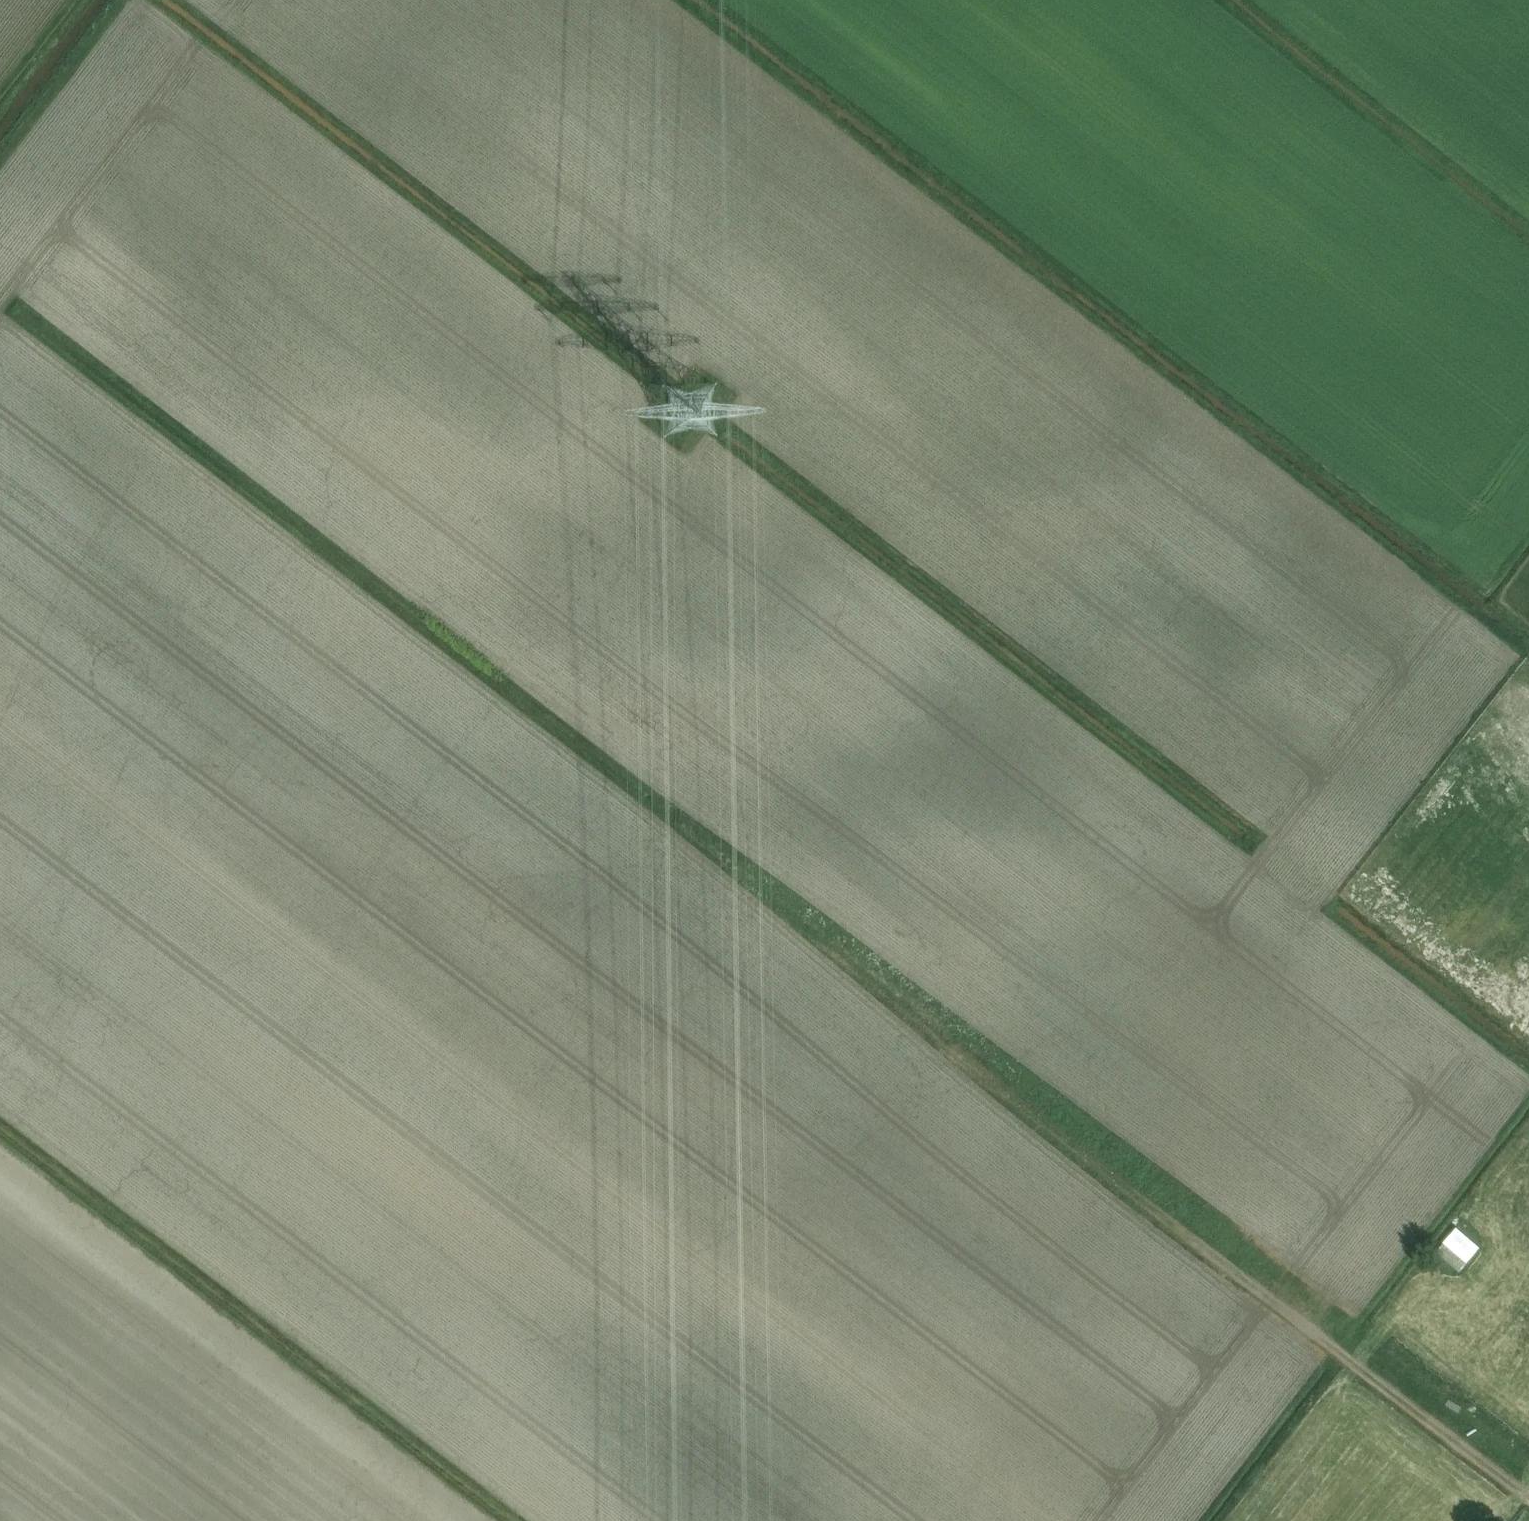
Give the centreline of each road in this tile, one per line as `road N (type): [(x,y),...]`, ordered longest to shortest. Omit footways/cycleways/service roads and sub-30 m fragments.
road 1 (track): [(1528,1490),(1186,1241)]

